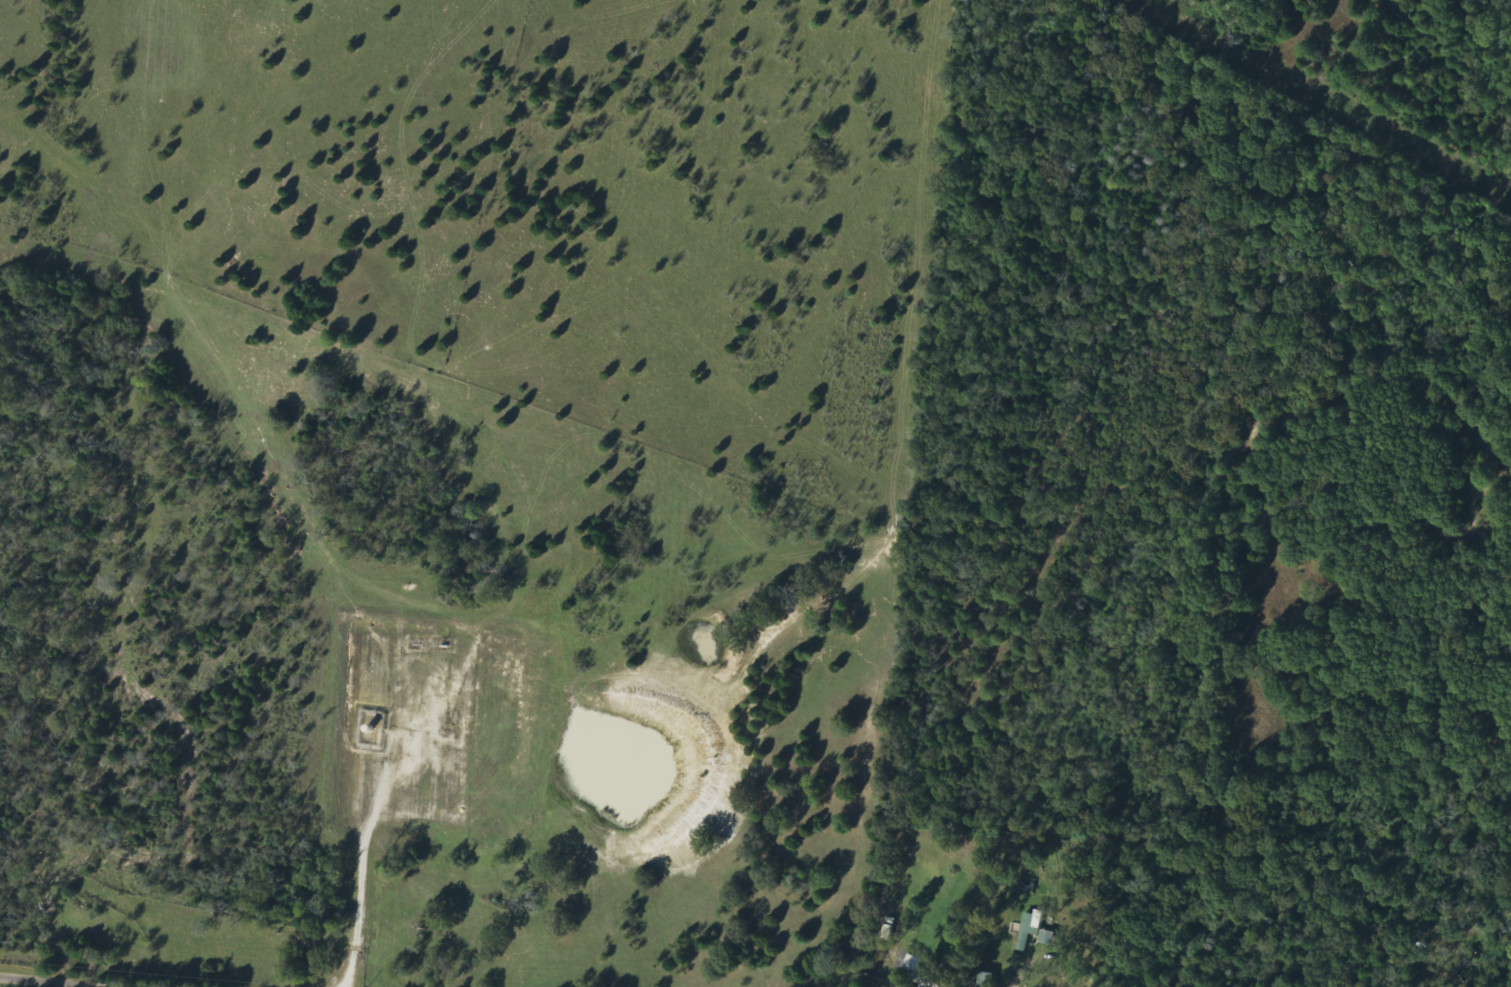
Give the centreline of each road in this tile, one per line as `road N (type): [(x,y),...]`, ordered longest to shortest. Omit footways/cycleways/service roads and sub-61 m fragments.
road 1 (residential): [(355,986),(196,966),(0,961)]

